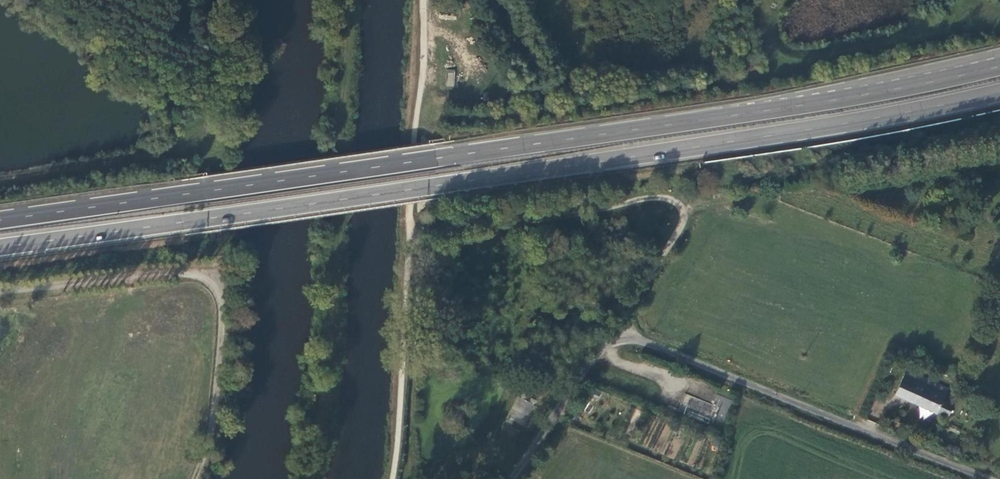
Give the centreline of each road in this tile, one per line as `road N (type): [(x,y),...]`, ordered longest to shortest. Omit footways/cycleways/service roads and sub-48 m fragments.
road 1 (trunk): [(0,249),(886,123),(999,95)]
road 2 (trunk): [(853,95),(0,221)]
road 3 (track): [(0,295),(138,276),(212,276),(226,344),(196,478)]
road 4 (unclassified): [(620,332),(989,478)]
road 5 (track): [(685,213),(671,200),(648,197),(441,230),(410,216)]
road 6 (unclassified): [(517,478),(620,332)]
road 7 (trunk): [(999,56),(853,95)]
road 8 (trunk): [(999,68),(853,95)]
road 9 (unclassified): [(620,332),(685,213)]

